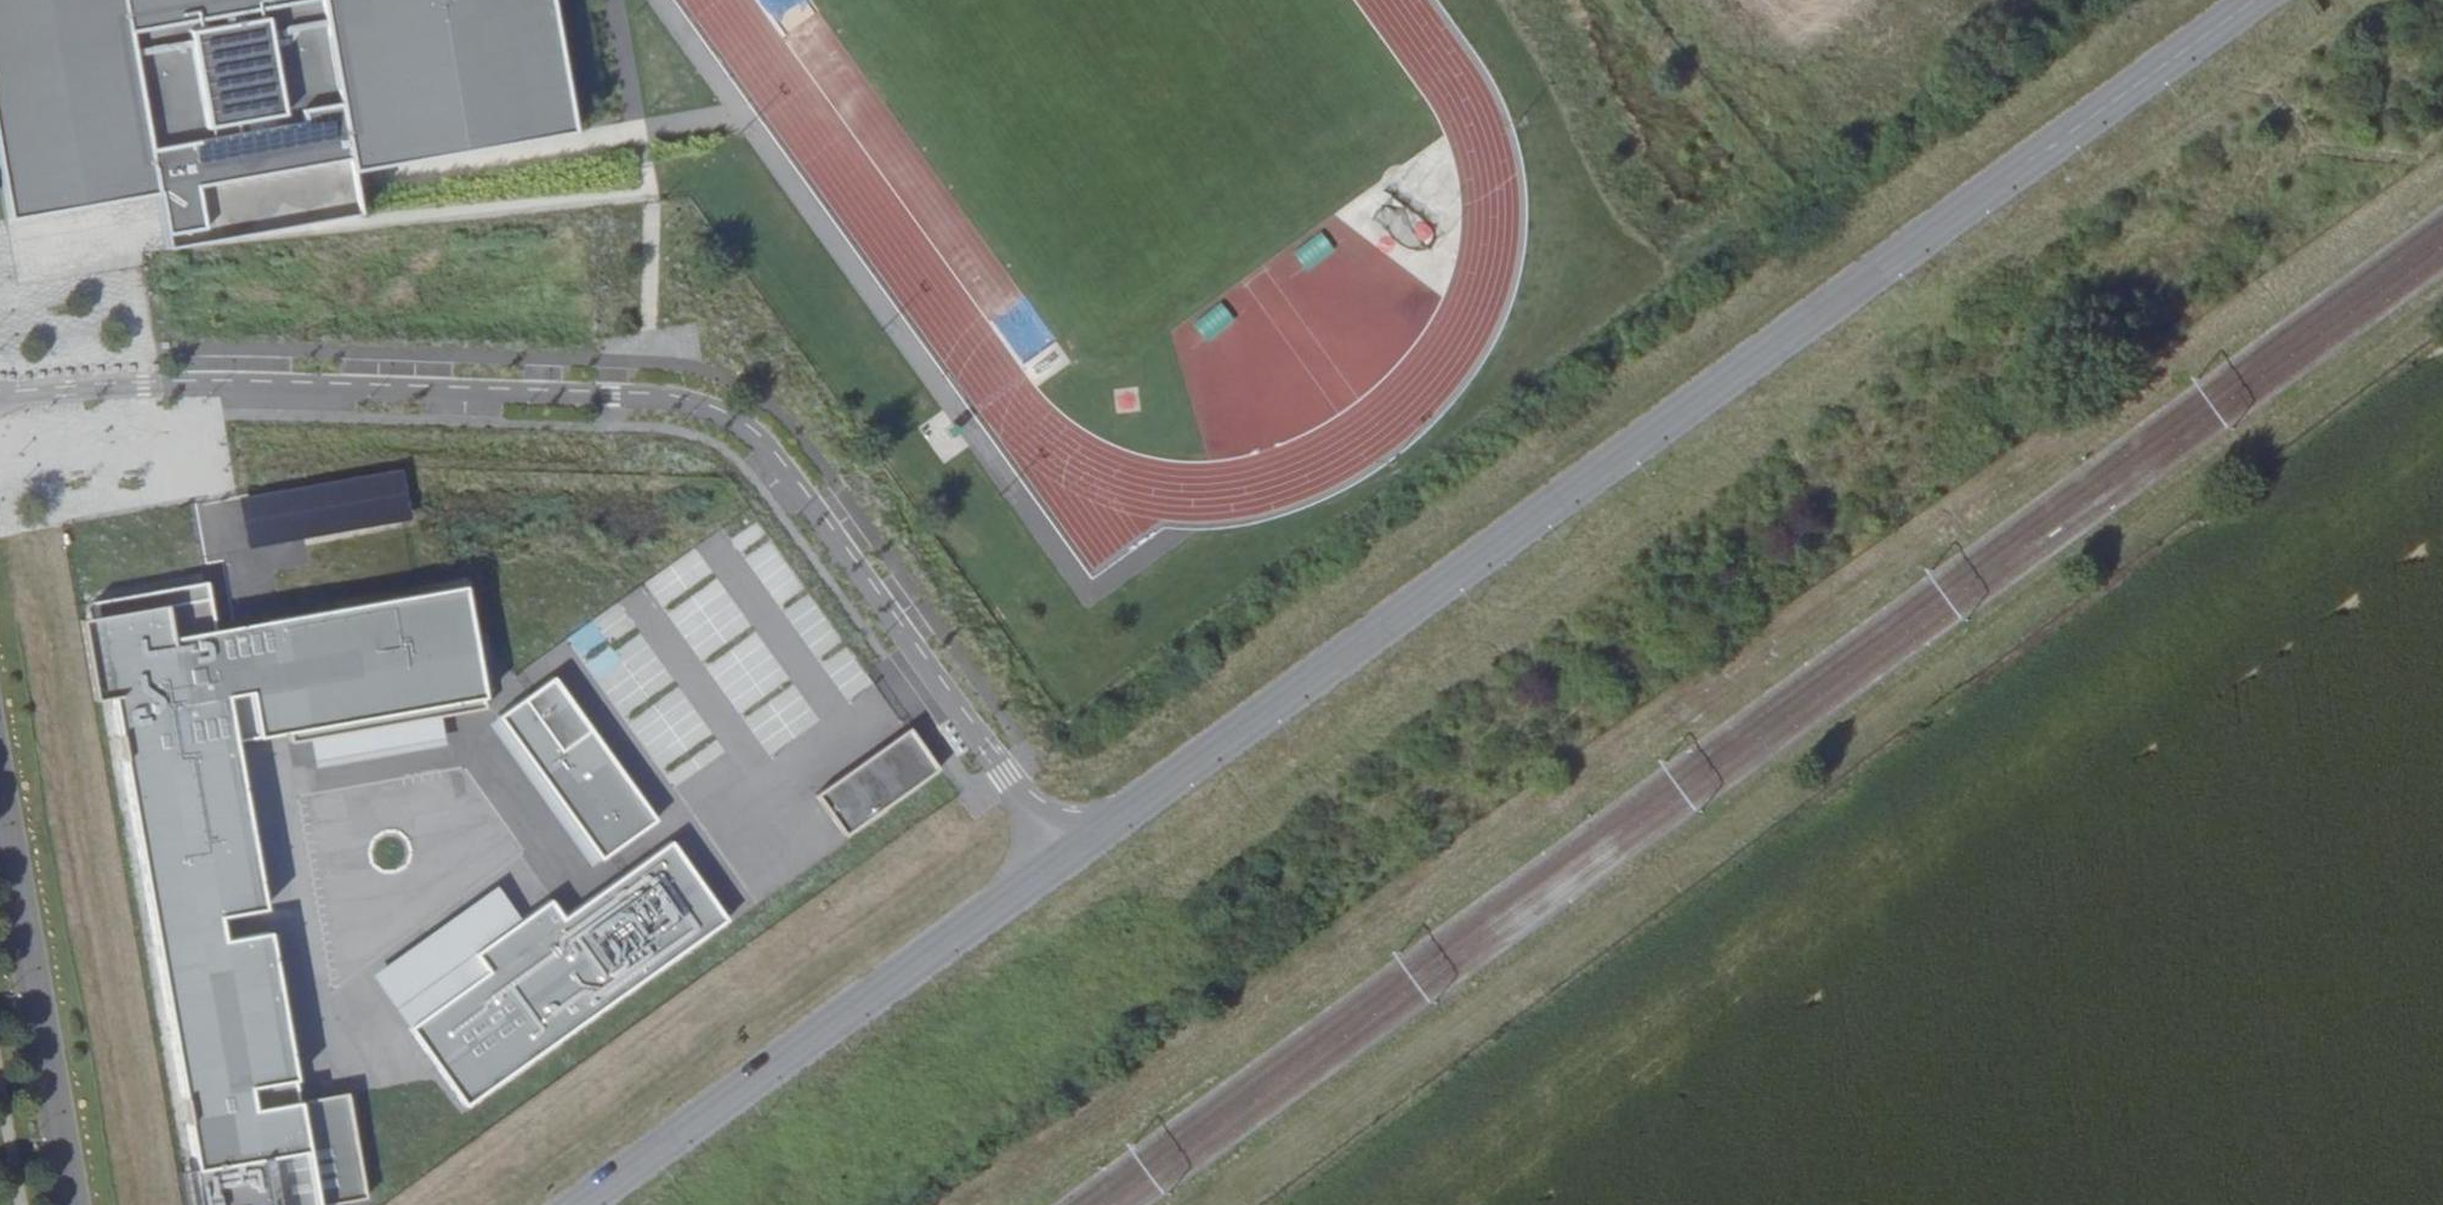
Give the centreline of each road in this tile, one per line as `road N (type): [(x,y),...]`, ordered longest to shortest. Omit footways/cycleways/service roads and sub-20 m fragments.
road 1 (secondary): [(1065,861),(2263,0)]
road 2 (unclassified): [(1065,861),(767,456),(707,413),(610,397),(256,389),(144,388),(0,401)]
road 3 (secondary): [(591,1204),(1065,861)]
road 4 (tertiary): [(77,1204),(0,775)]

